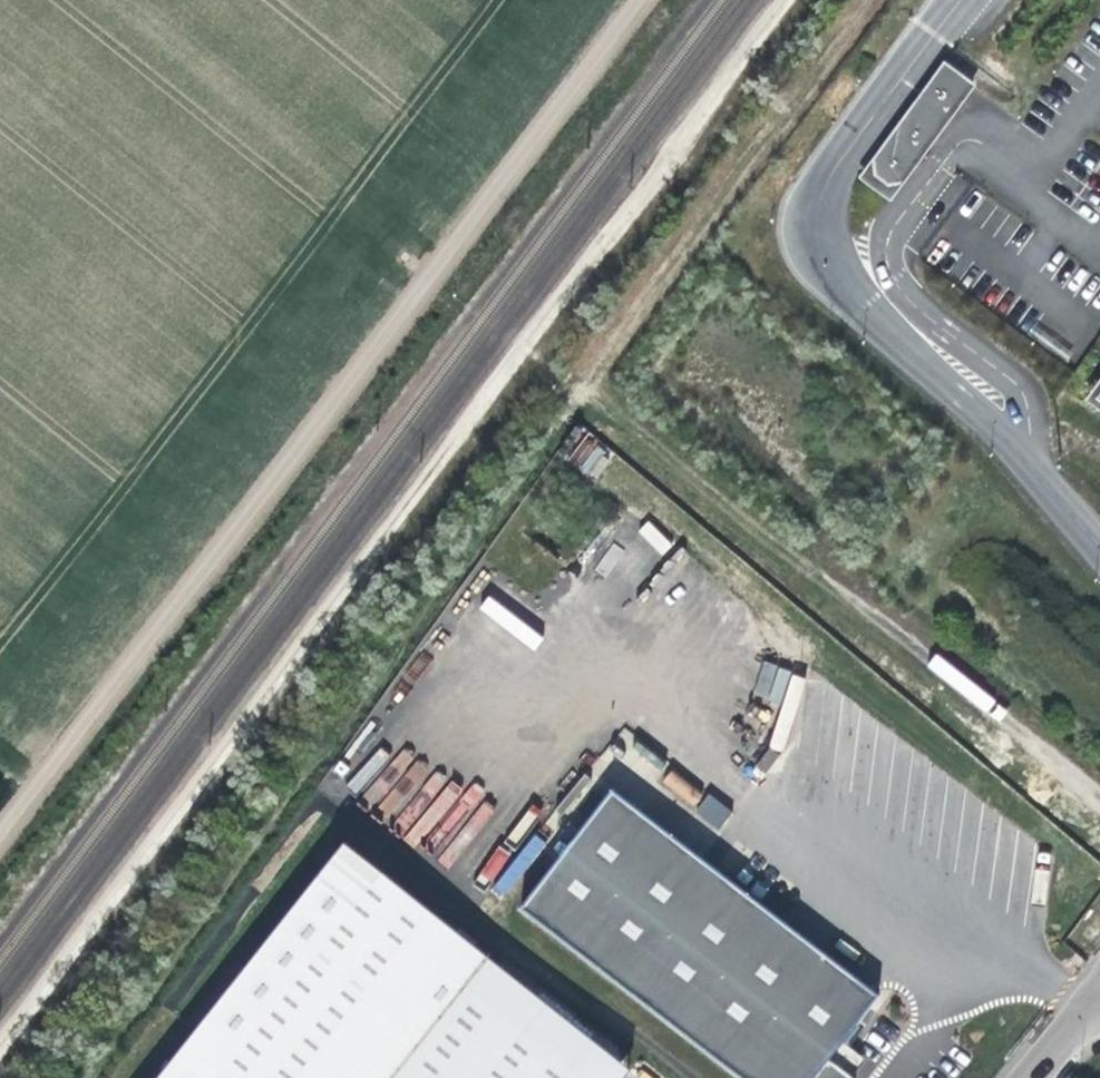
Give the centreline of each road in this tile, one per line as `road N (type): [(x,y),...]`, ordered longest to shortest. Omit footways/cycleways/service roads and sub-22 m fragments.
road 1 (track): [(0,832),(636,0)]
road 2 (track): [(86,1077),(563,403),(584,390),(603,397)]
road 3 (track): [(1099,795),(1018,723),(858,612),(603,397)]
road 4 (unclassified): [(1099,985),(1019,1077)]

